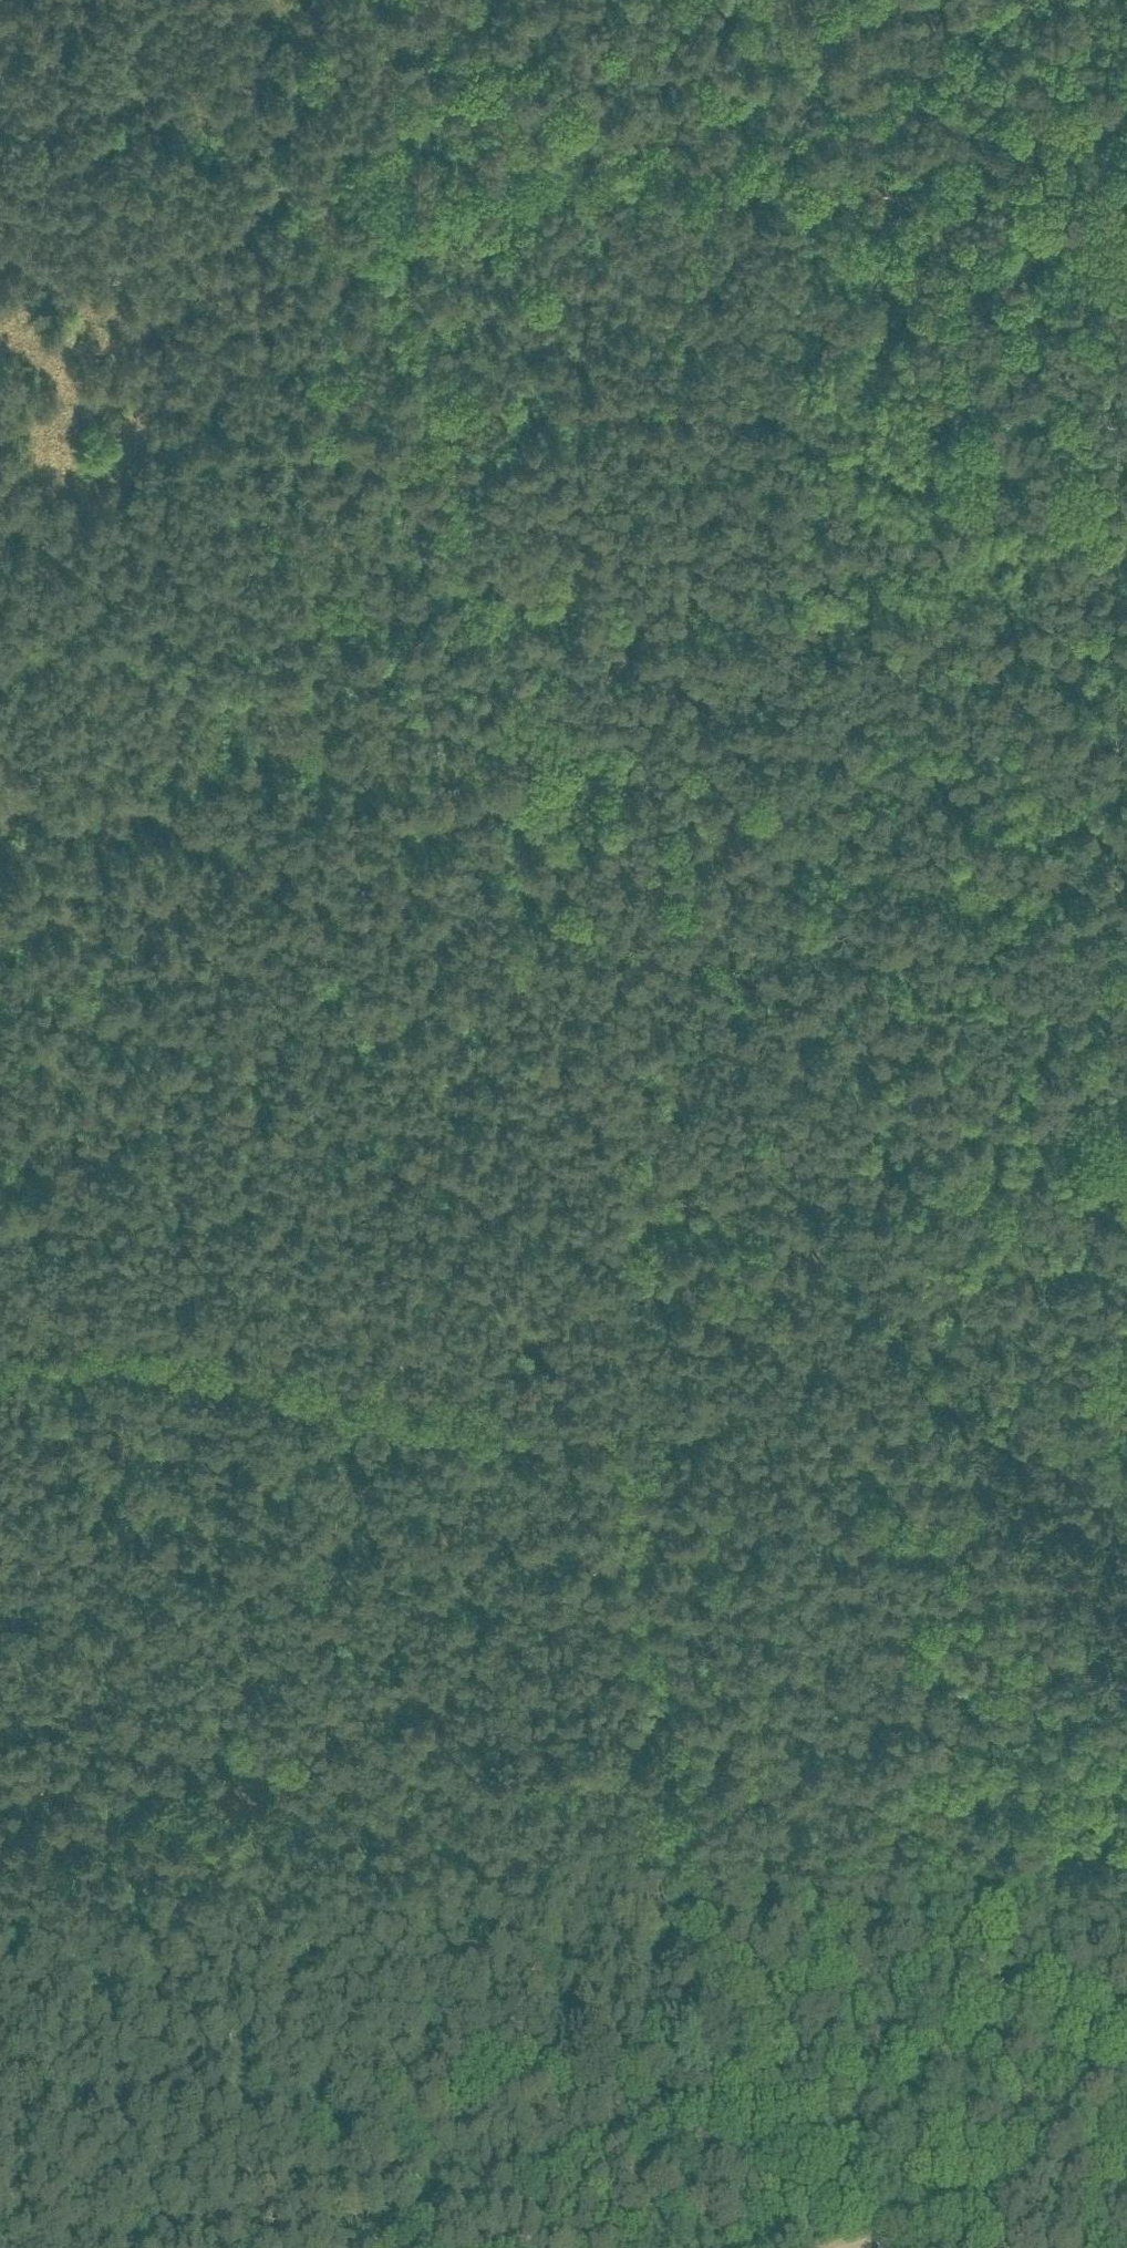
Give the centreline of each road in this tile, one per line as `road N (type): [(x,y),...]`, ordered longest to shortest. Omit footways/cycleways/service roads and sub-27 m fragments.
road 1 (unclassified): [(841,2247),(1126,2170)]

